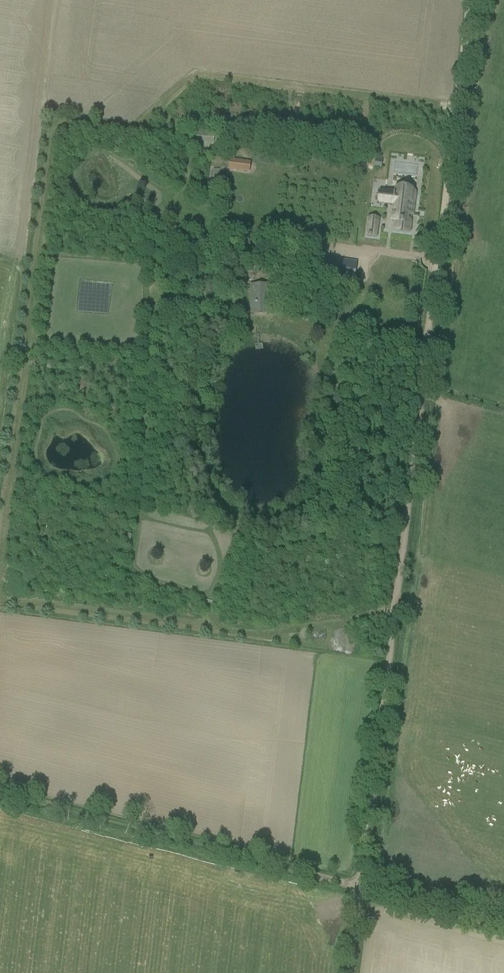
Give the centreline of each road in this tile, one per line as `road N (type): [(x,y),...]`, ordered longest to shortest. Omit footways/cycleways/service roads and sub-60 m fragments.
road 1 (track): [(361,885),(470,0)]
road 2 (track): [(0,797),(361,885)]
road 3 (track): [(361,885),(503,921)]

